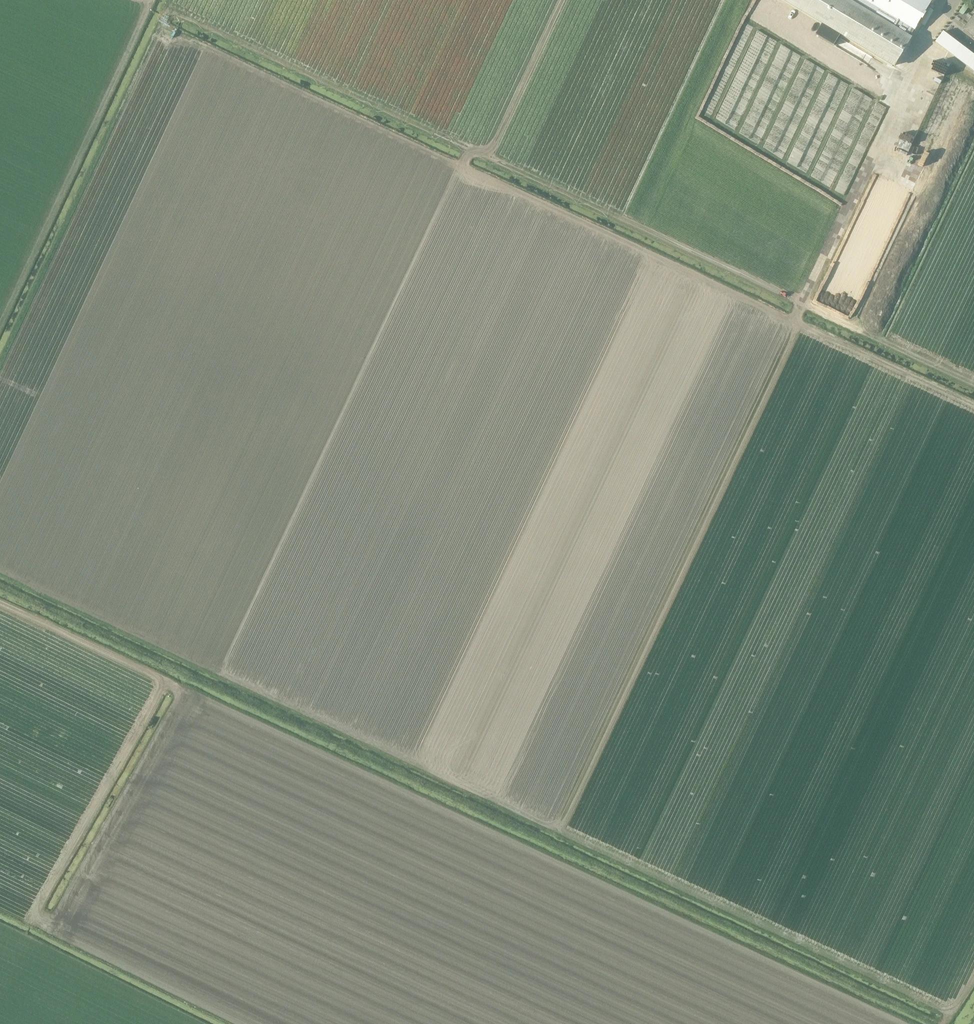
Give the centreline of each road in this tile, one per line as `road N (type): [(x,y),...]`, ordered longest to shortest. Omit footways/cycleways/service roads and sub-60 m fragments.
road 1 (track): [(29,926),(163,684),(0,606)]
road 2 (track): [(153,0),(0,323)]
road 3 (track): [(23,937),(201,1023)]

